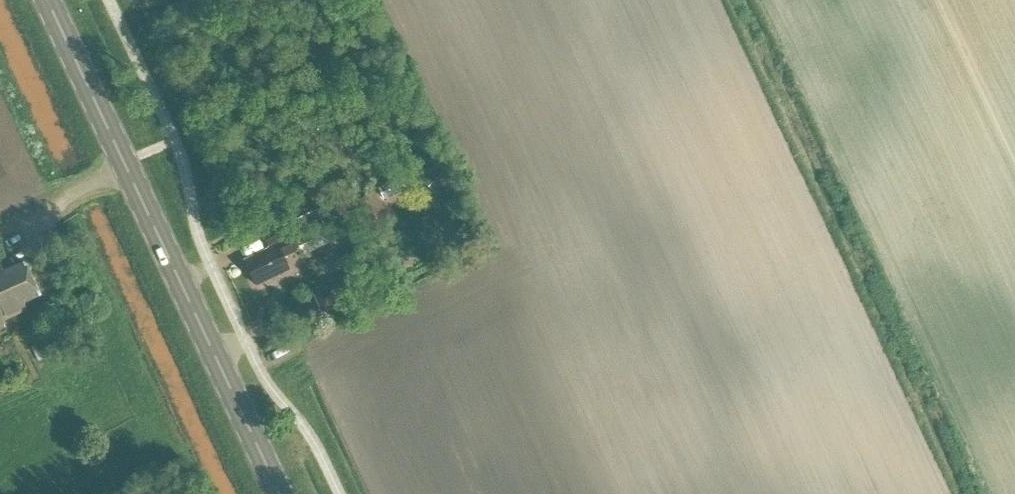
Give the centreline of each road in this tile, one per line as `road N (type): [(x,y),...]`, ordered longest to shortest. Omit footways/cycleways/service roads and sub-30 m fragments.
road 1 (primary): [(279,493),(47,0)]

